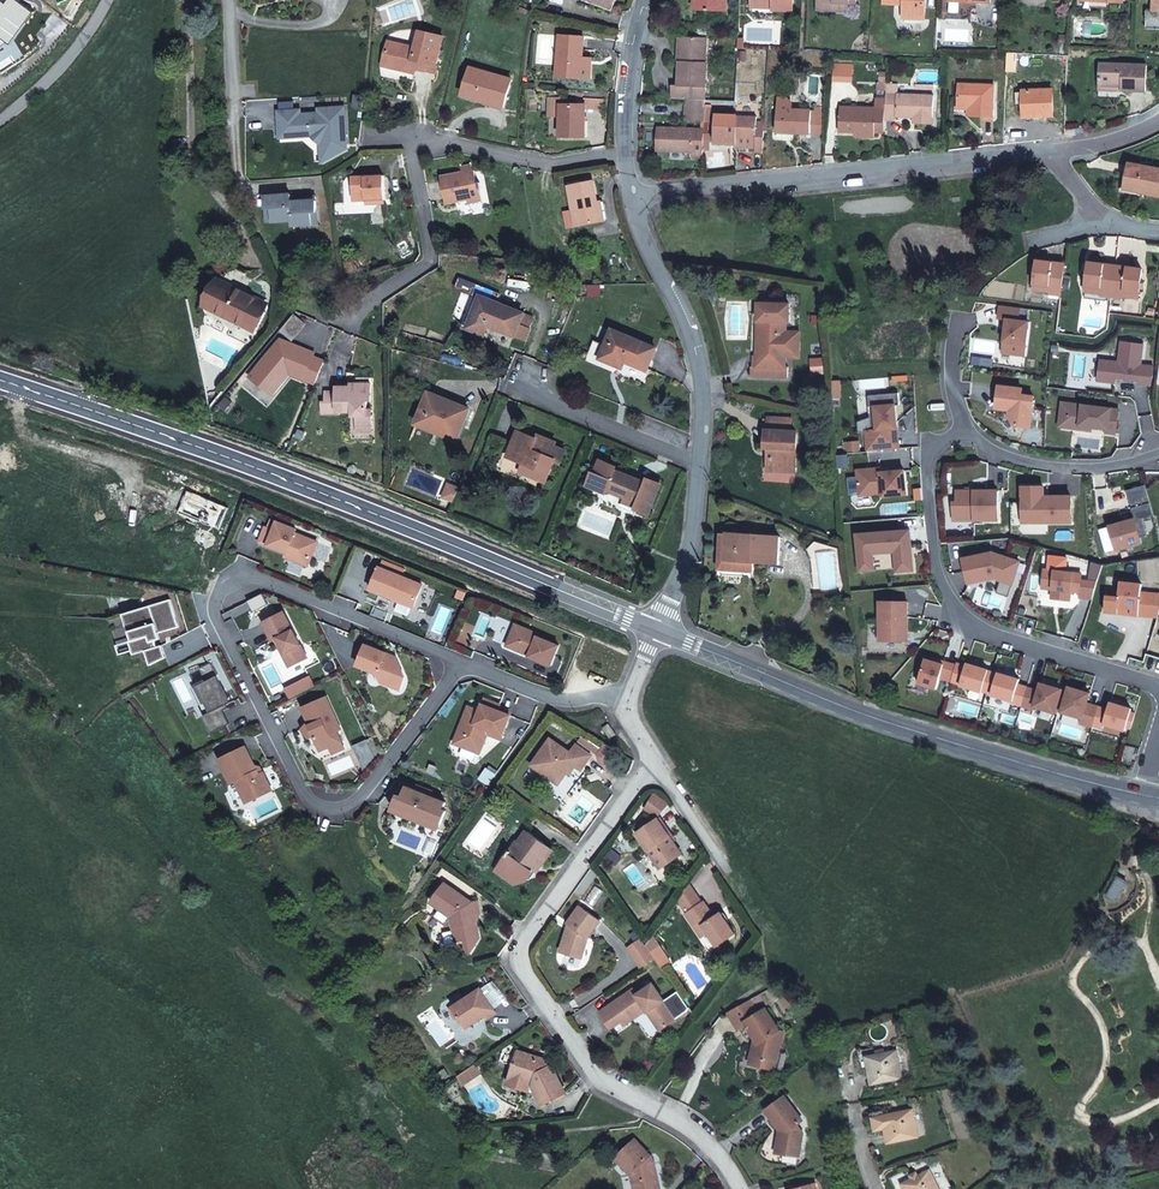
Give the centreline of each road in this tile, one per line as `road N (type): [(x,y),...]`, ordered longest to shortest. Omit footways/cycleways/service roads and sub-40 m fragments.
road 1 (secondary): [(657,631),(194,442),(0,380)]
road 2 (residential): [(658,763),(516,951),(519,968),(608,1086),(699,1136),(737,1188)]
road 3 (residential): [(467,663),(271,585),(212,610),(308,801),(359,802)]
road 4 (secondary): [(1138,795),(879,720),(657,631)]
road 5 (residential): [(634,198),(642,235),(679,301),(701,377),(690,559),(657,631)]
road 6 (residential): [(338,318),(434,258),(414,158),(453,142),(558,167),(629,158)]
road 7 (residential): [(1158,684),(970,626),(950,601),(938,568),(929,453),(967,434)]
road 8 (residential): [(634,198),(1052,152)]
road 9 (residential): [(967,434),(1018,459),(1072,466),(1158,452)]
road 10 (residential): [(359,802),(467,663)]
road 11 (residential): [(626,698),(559,700),(467,663)]
road 12 (unclassified): [(110,0),(64,65),(0,121)]
road 13 (residential): [(648,0),(627,96),(629,158)]
road 14 (residential): [(1158,230),(1110,218),(1052,152)]
road 15 (residential): [(658,763),(732,872)]
road 16 (residential): [(967,434),(950,379),(959,310)]

